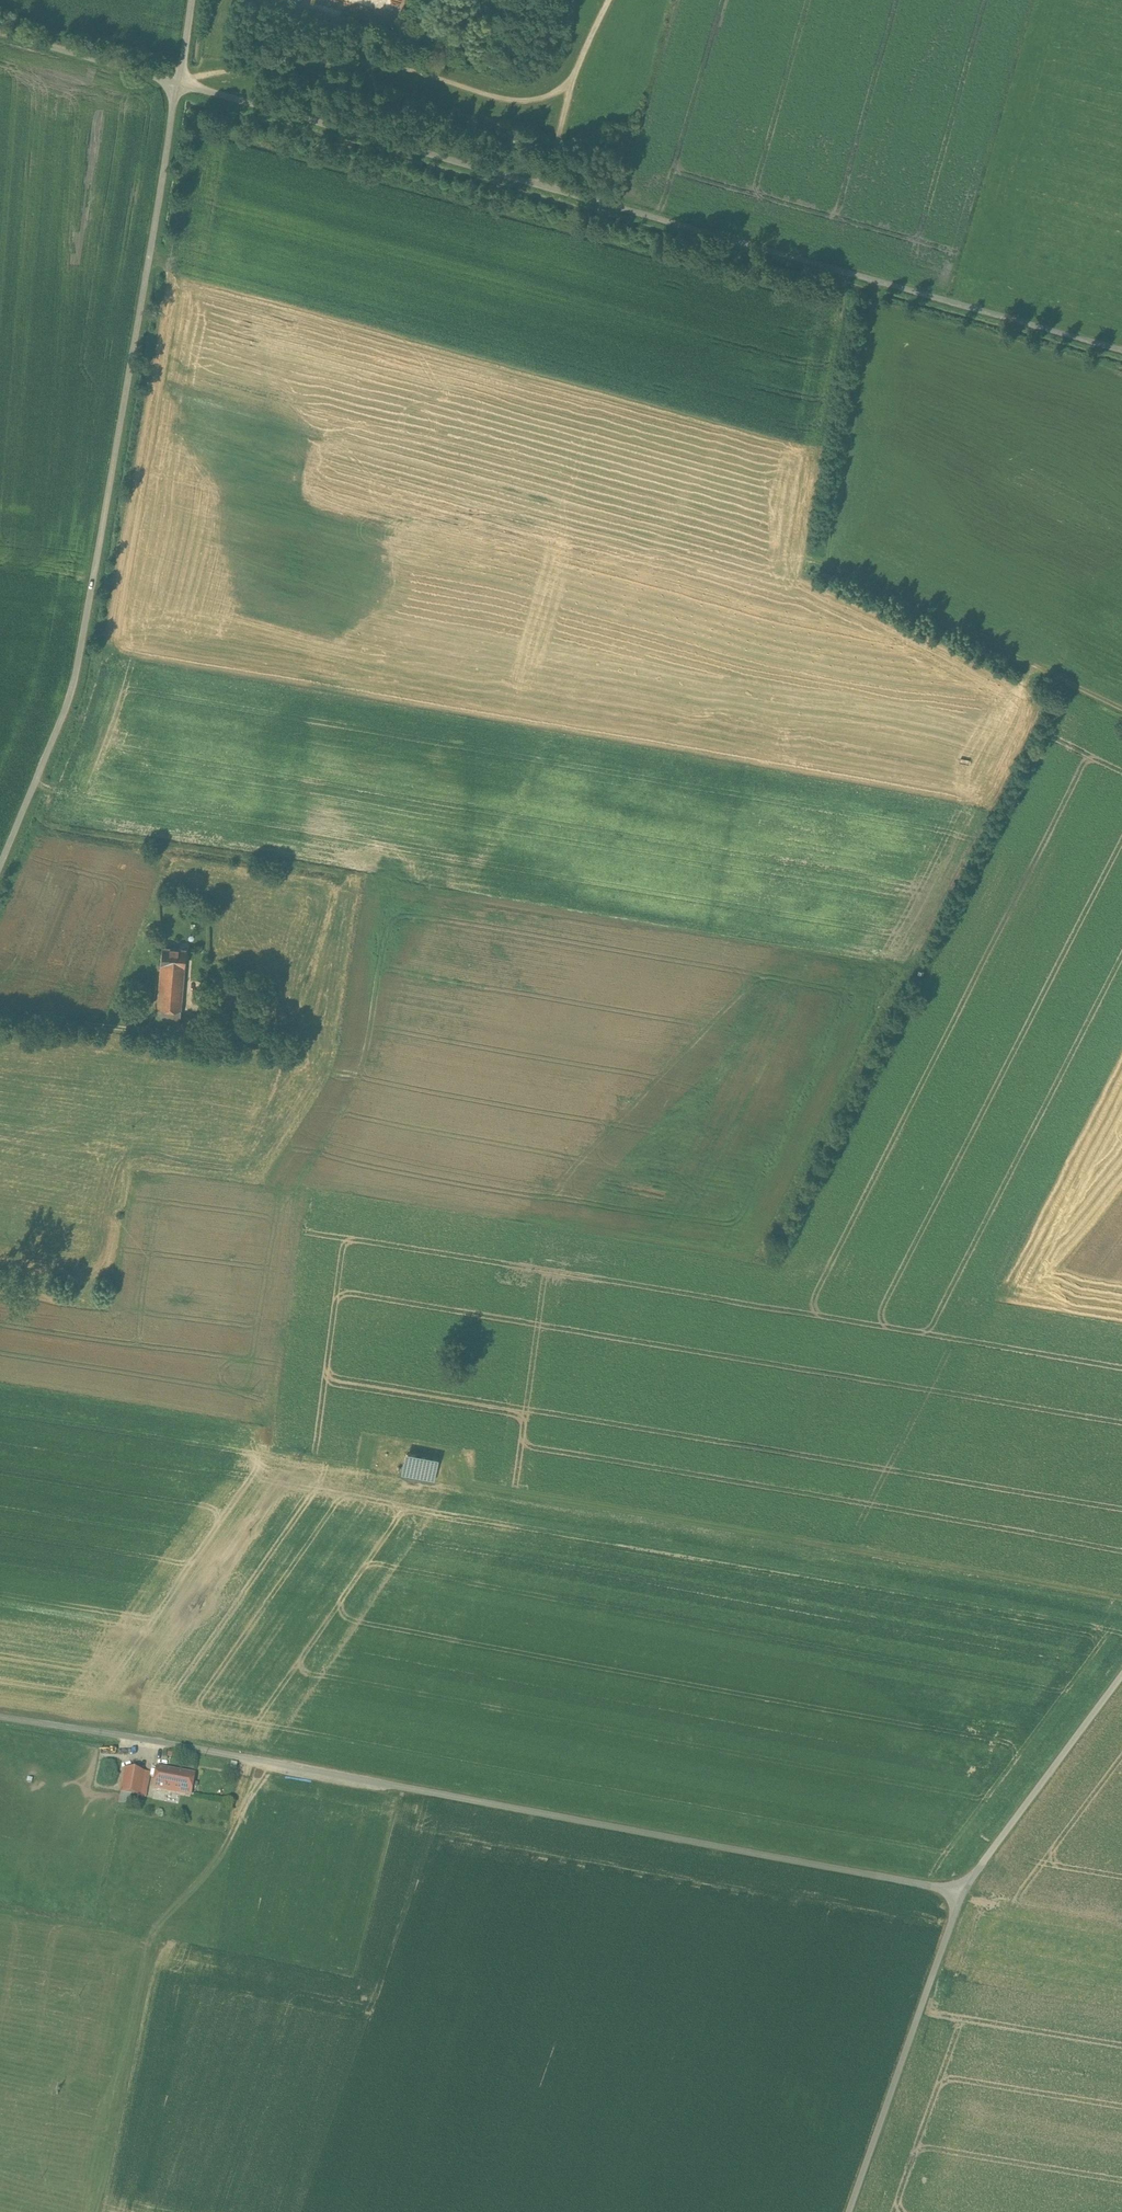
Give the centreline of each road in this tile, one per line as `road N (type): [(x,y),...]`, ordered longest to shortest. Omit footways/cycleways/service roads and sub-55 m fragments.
road 1 (unclassified): [(0,1714),(962,1891)]
road 2 (unclassified): [(182,83),(1121,350)]
road 3 (unclassified): [(182,83),(77,673),(0,866)]
road 4 (unclassified): [(962,1891),(849,2211)]
road 5 (unclassified): [(1121,1676),(962,1891)]
road 6 (unclassified): [(0,31),(182,83)]

